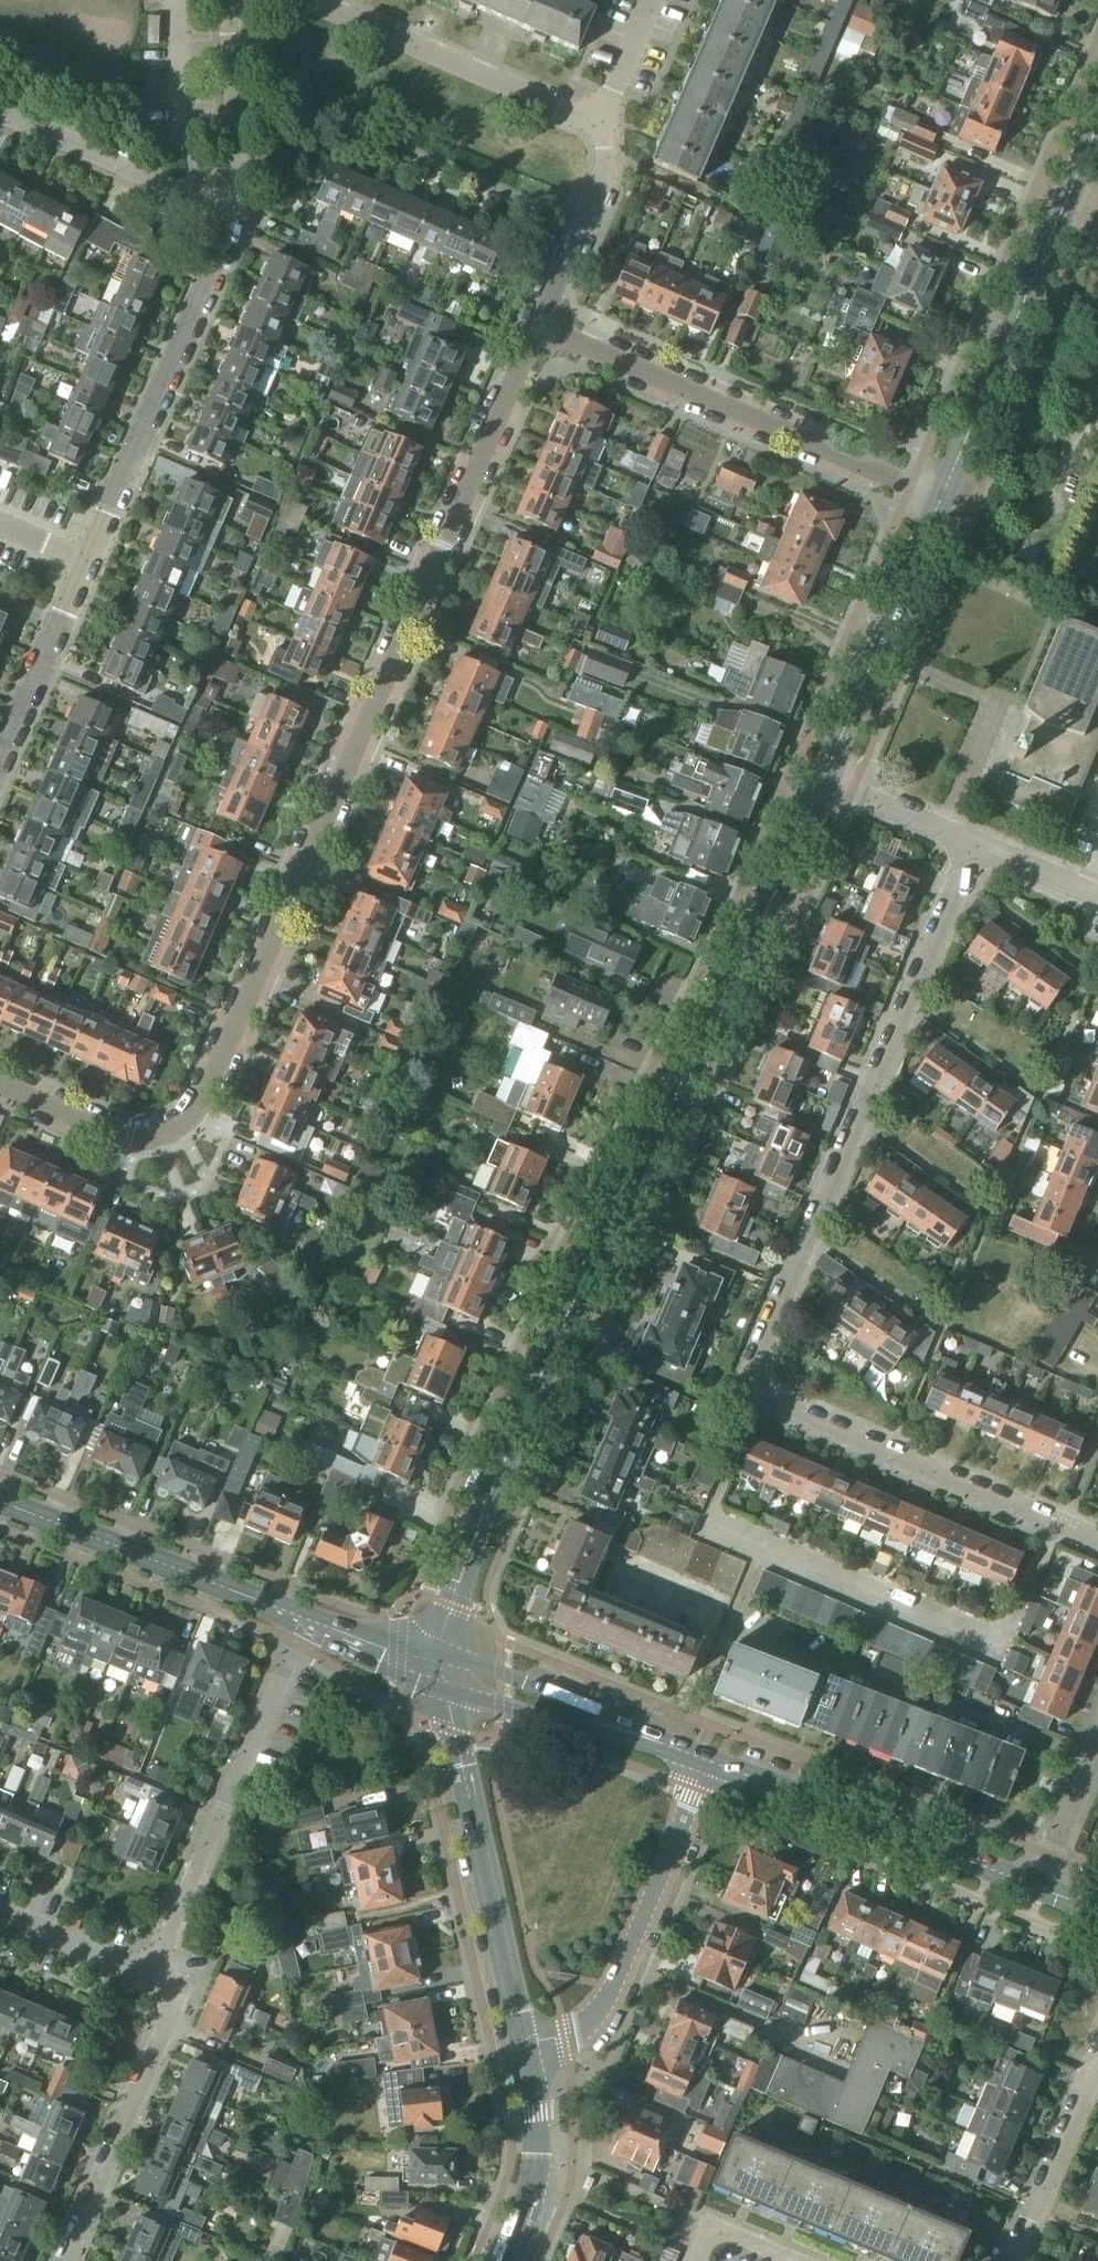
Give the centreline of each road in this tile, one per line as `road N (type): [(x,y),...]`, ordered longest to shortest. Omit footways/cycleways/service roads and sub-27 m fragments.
road 1 (residential): [(538,327),(200,1112),(167,1139),(116,1133),(0,1082)]
road 2 (residential): [(1097,1539),(746,1385),(971,844)]
road 3 (tertiary): [(440,1666),(444,1632),(507,1456),(822,779)]
road 4 (residential): [(941,499),(538,327)]
road 5 (tertiary): [(941,499),(1092,138)]
road 6 (residential): [(298,1616),(151,1977)]
road 7 (residential): [(524,2044),(440,1666)]
road 8 (residential): [(88,561),(229,208)]
road 9 (secondary): [(708,1761),(1040,1888)]
road 10 (secondary): [(298,1616),(0,1501)]
road 11 (residential): [(65,2260),(177,2000),(151,1977)]
road 12 (residential): [(564,2037),(592,2019),(610,1992),(708,1761)]
road 13 (residential): [(598,125),(309,0)]
road 14 (tertiary): [(822,779),(941,499)]
road 15 (secondary): [(440,1666),(708,1761)]
road 16 (residential): [(229,208),(0,119)]
road 17 (residential): [(0,765),(88,561)]
road 18 (residential): [(506,2260),(536,2159),(524,2044)]
road 19 (residential): [(1013,2260),(1097,2059)]
road 20 (residential): [(538,327),(606,170),(598,125)]
road 21 (residential): [(229,208),(241,178),(234,0)]
road 22 (residential): [(151,1977),(0,1912)]
road 23 (residential): [(971,844),(822,779)]
road 24 (residential): [(1040,1888),(1097,1748)]
road 25 (secondary): [(440,1666),(298,1616)]
road 26 (residential): [(1097,897),(971,844)]
road 27 (residential): [(598,125),(652,0)]

